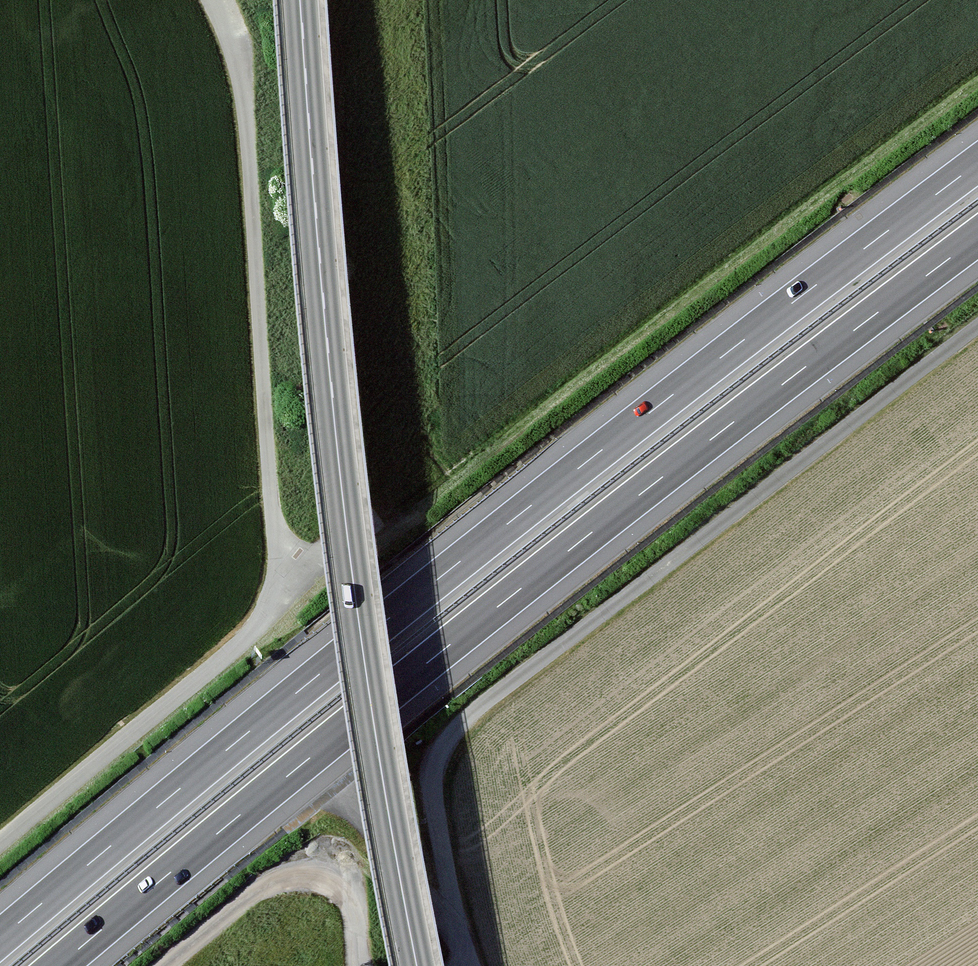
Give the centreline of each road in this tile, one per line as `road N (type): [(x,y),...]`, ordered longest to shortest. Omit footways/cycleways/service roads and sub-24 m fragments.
road 1 (motorway): [(977,163),(530,506),(0,939)]
road 2 (motorway): [(59,965),(566,553),(977,237)]
road 3 (tertiary): [(417,965),(347,531),(300,0)]
road 4 (track): [(0,843),(240,644),(269,606),(277,547),(245,110),(218,0)]
road 5 (track): [(977,327),(459,725),(432,773),(453,910),(471,965)]
road 6 (track): [(275,579),(400,510),(977,73)]

